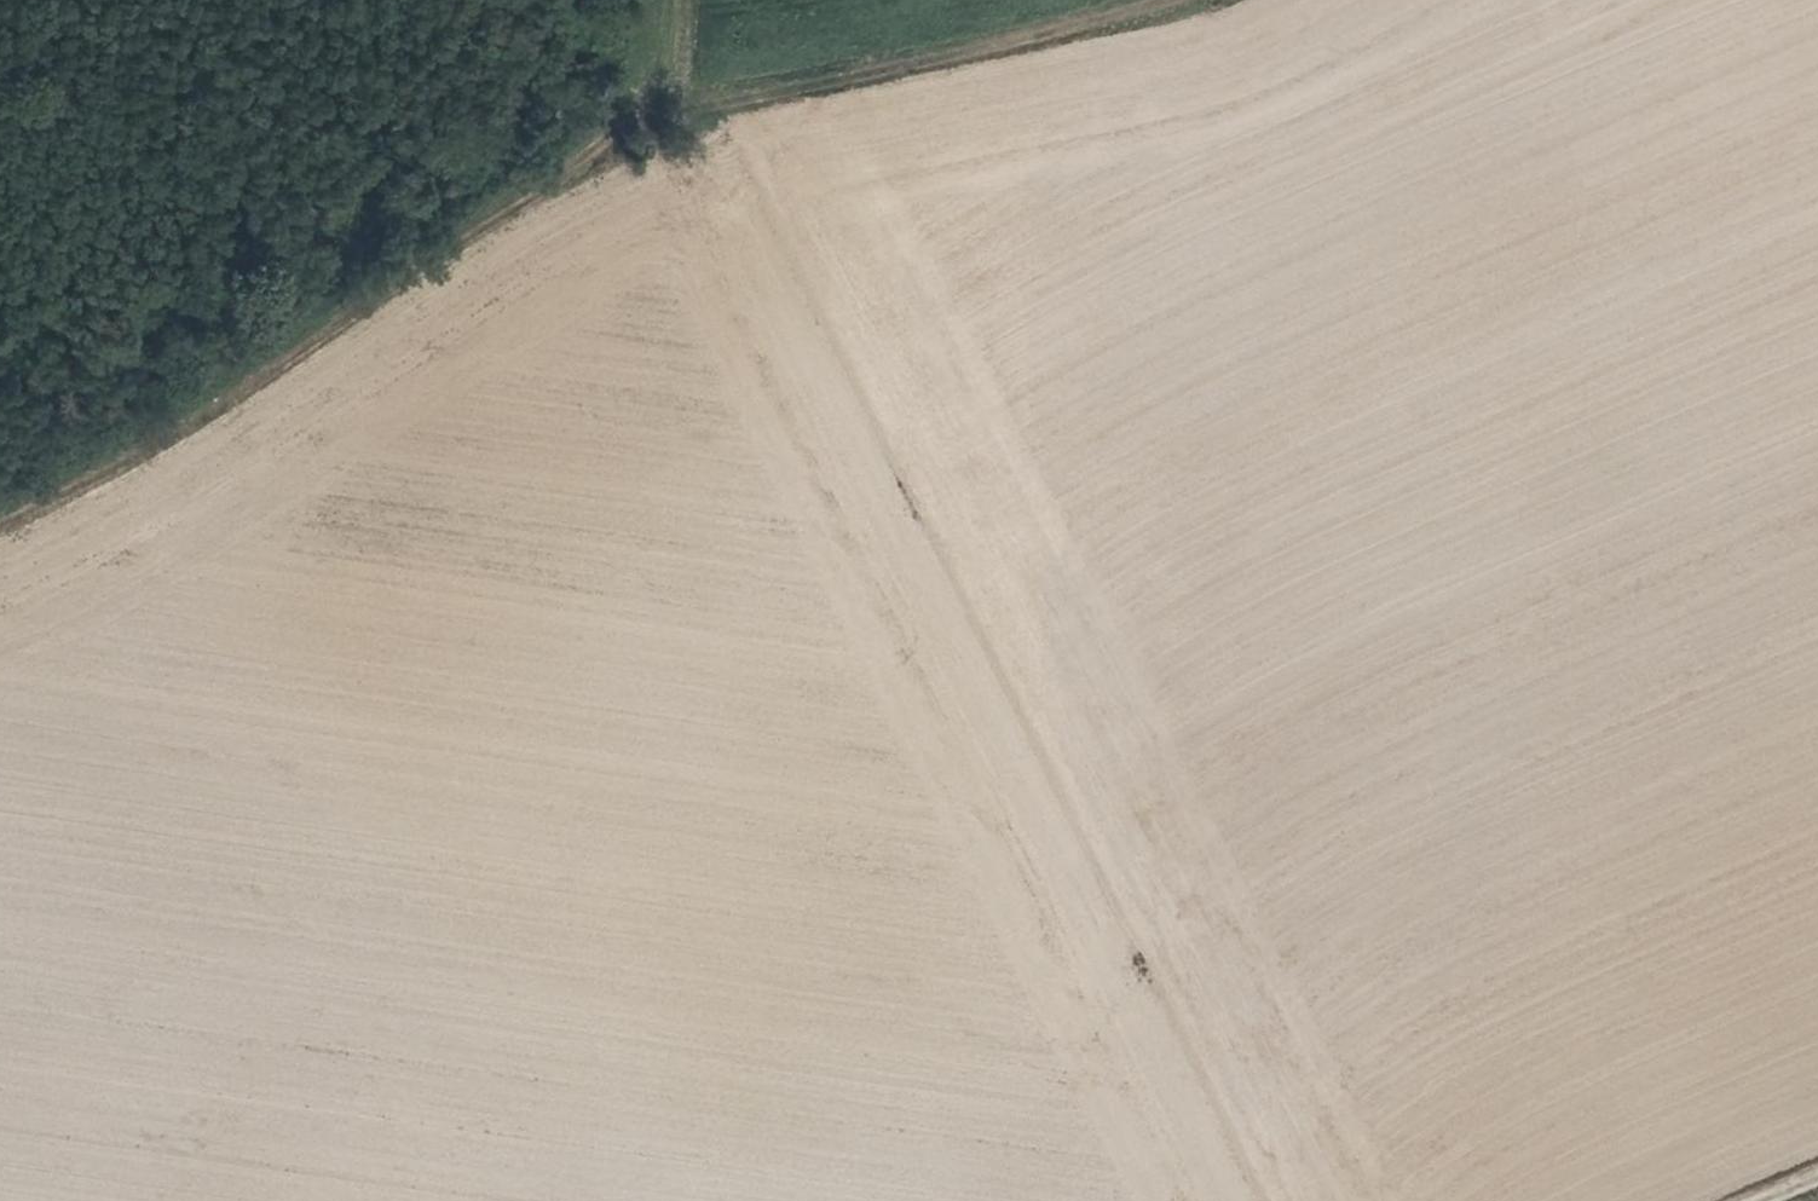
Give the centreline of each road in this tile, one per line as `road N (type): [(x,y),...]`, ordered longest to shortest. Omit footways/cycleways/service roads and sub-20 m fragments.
road 1 (track): [(1179,0),(684,120),(498,210),(124,466),(0,519)]

